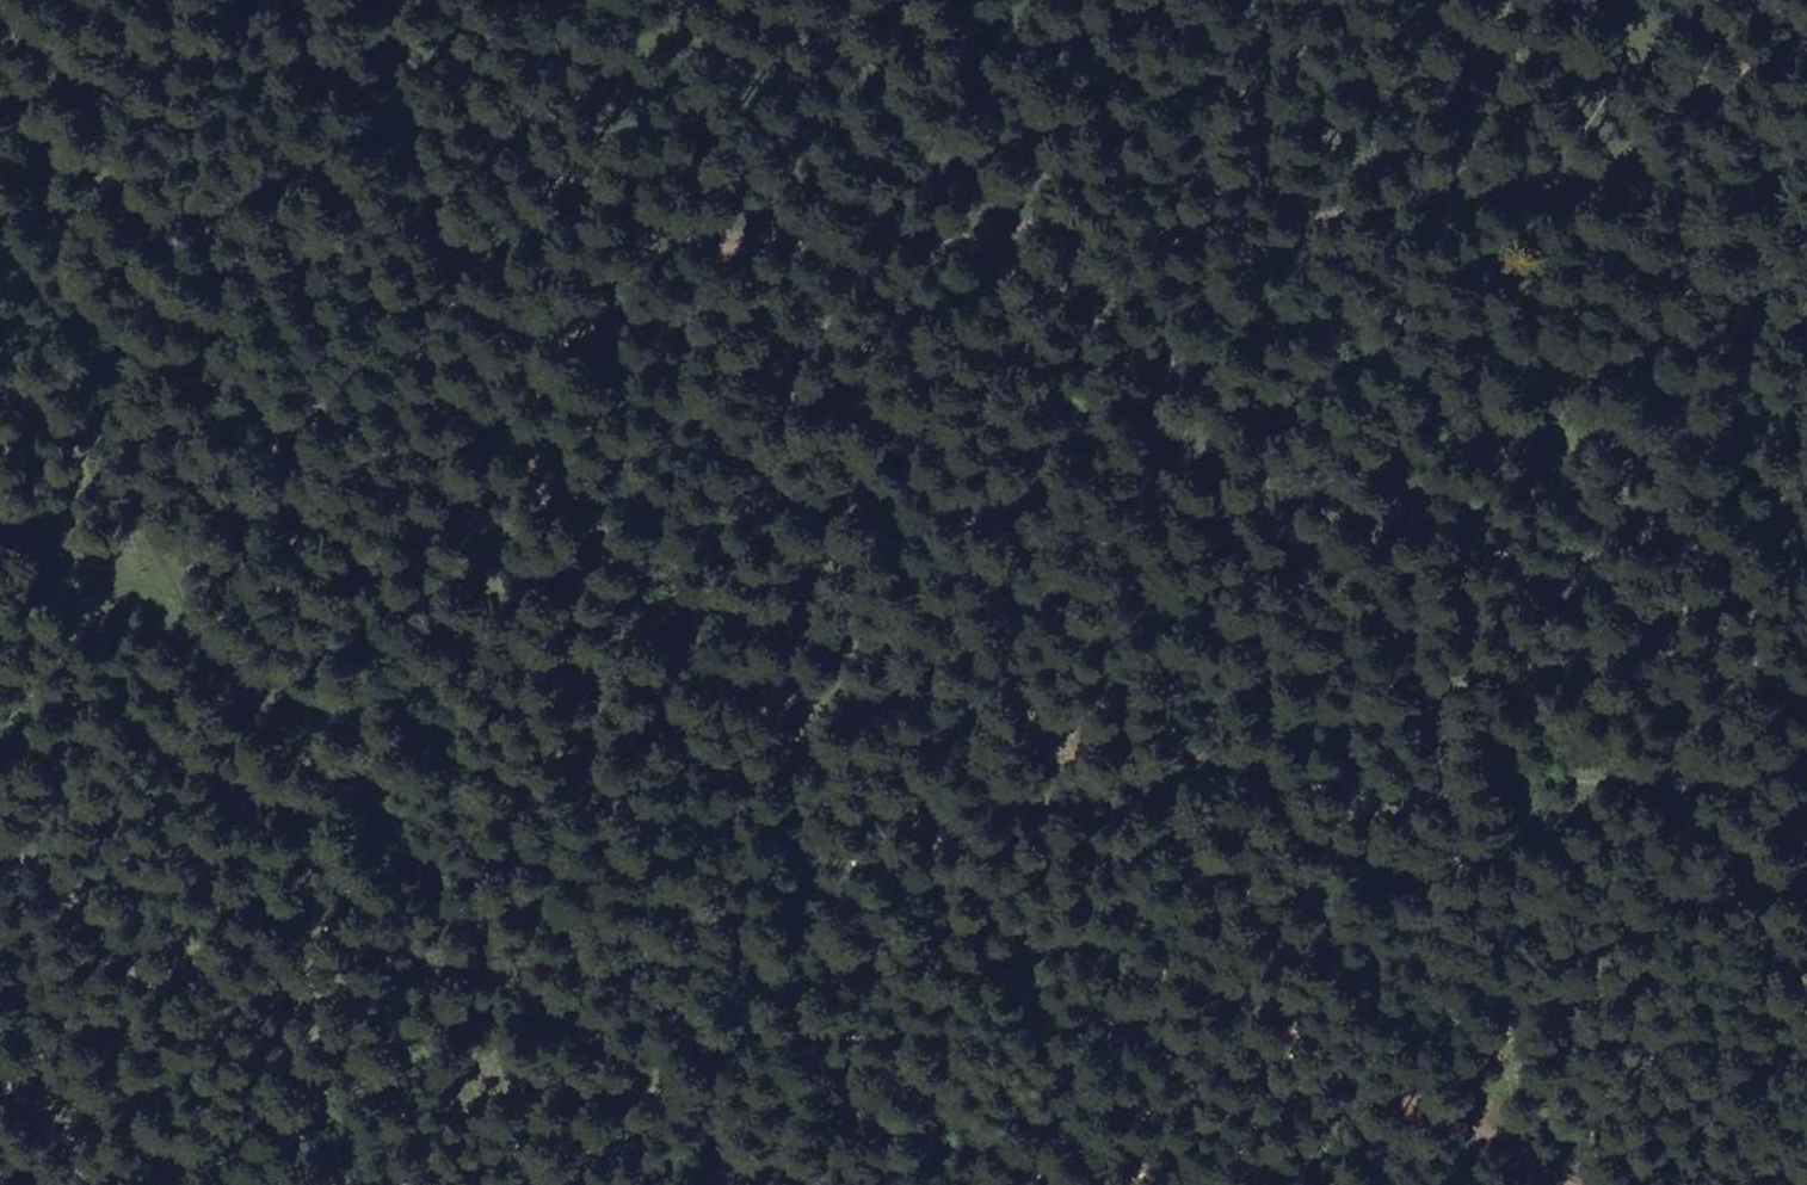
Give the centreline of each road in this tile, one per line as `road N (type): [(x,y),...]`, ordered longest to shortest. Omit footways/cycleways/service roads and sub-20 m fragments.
road 1 (track): [(420,0),(493,114),(576,186),(697,229),(808,241),(1024,217),(1265,213),(1584,176),(1806,11)]
road 2 (track): [(71,1184),(0,1072)]

